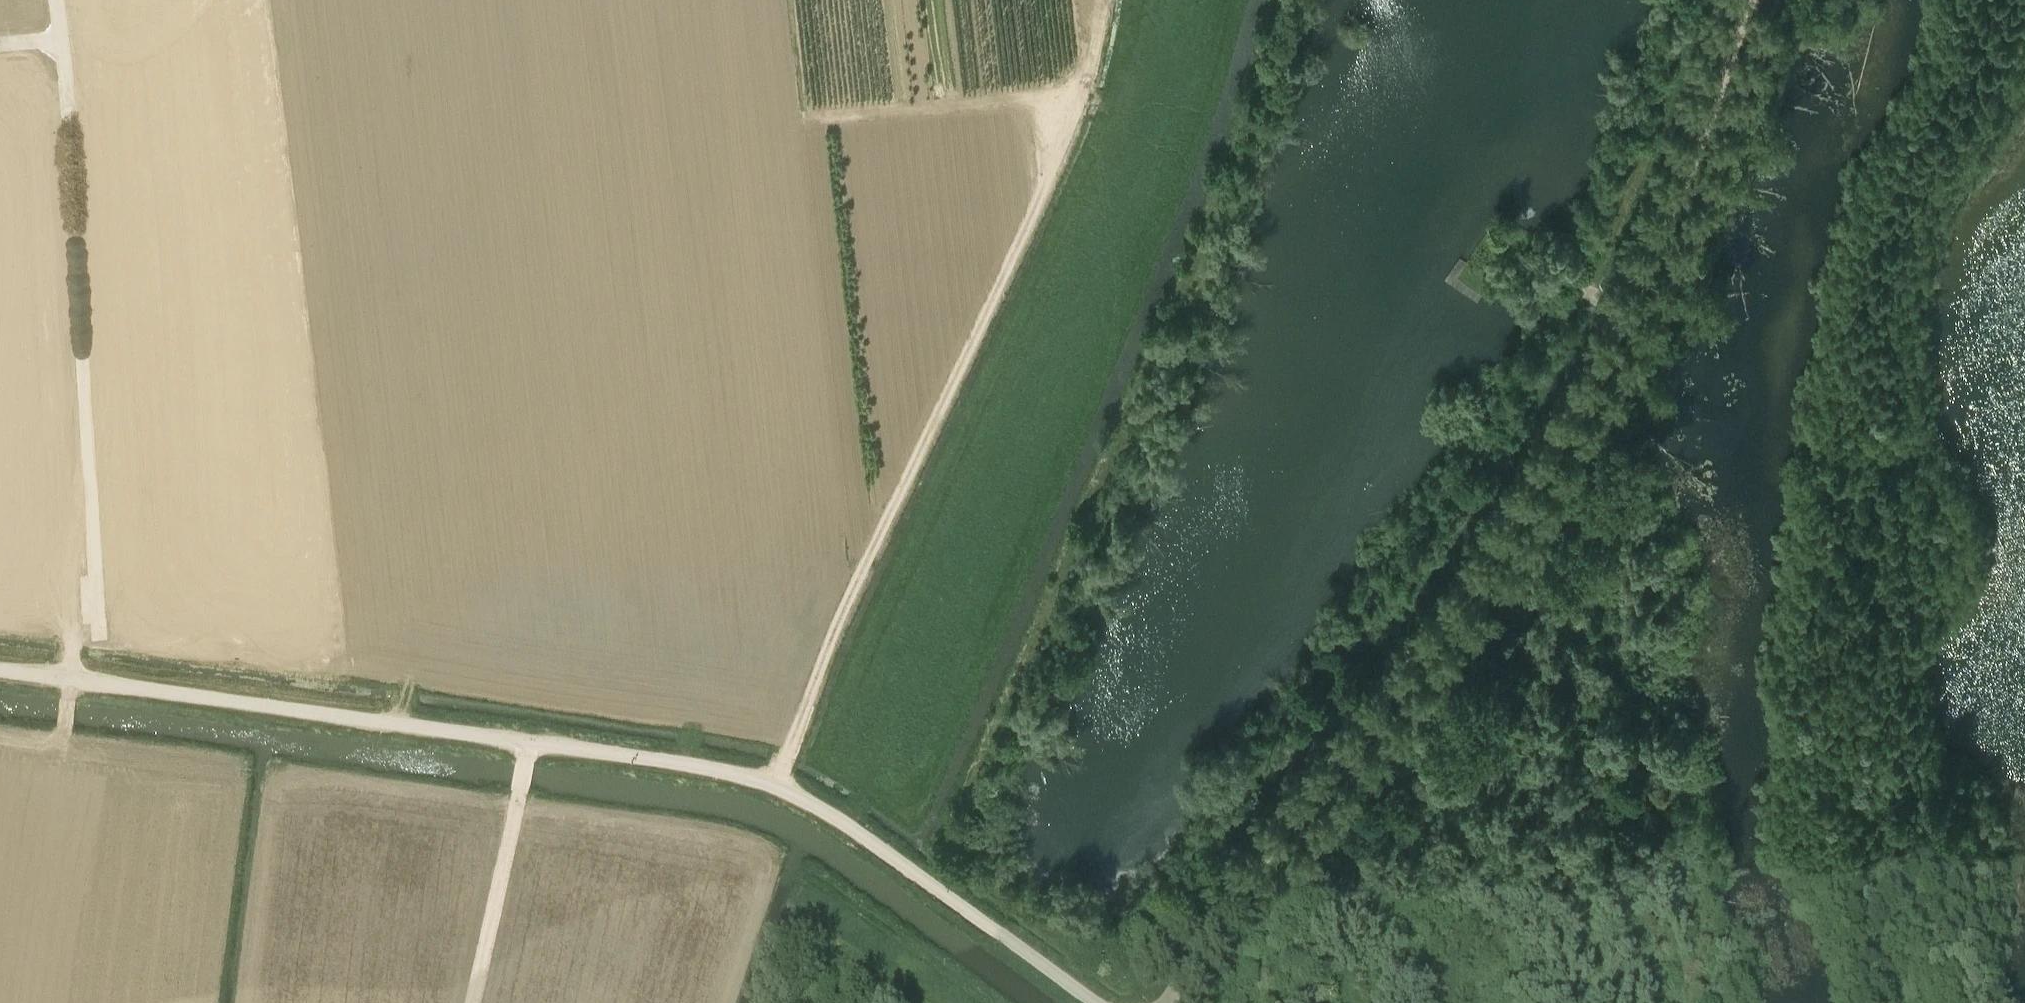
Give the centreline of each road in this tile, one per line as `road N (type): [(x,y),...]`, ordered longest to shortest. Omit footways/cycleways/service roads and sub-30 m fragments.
road 1 (unclassified): [(1104,1002),(799,791),(737,774),(0,669)]
road 2 (unclassified): [(1162,1002),(1565,407),(1647,246),(1746,0)]

